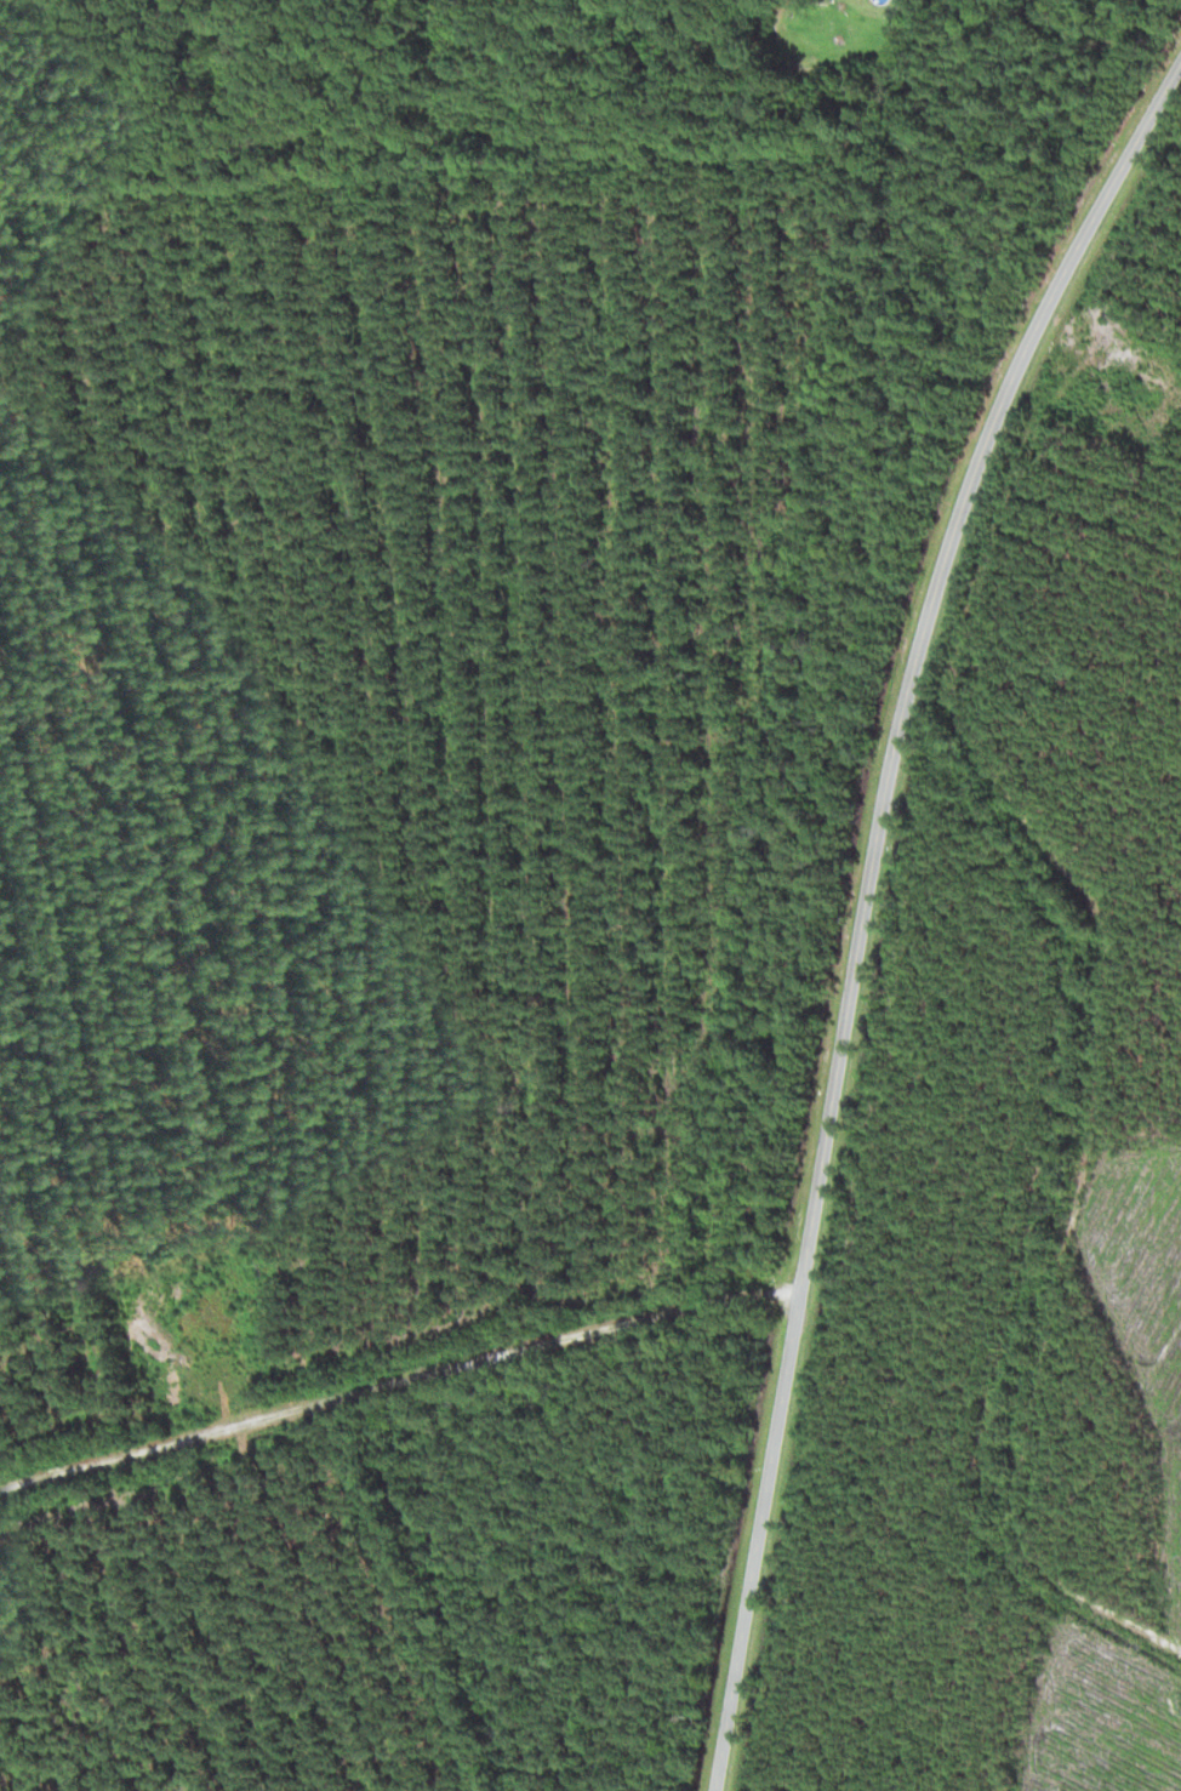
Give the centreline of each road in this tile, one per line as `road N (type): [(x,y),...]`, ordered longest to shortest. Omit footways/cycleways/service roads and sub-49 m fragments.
road 1 (tertiary): [(716,1790),(880,819),(936,595),(963,503),(1040,316),(1180,62)]
road 2 (residential): [(0,1506),(394,1380),(678,1307),(800,1294)]

